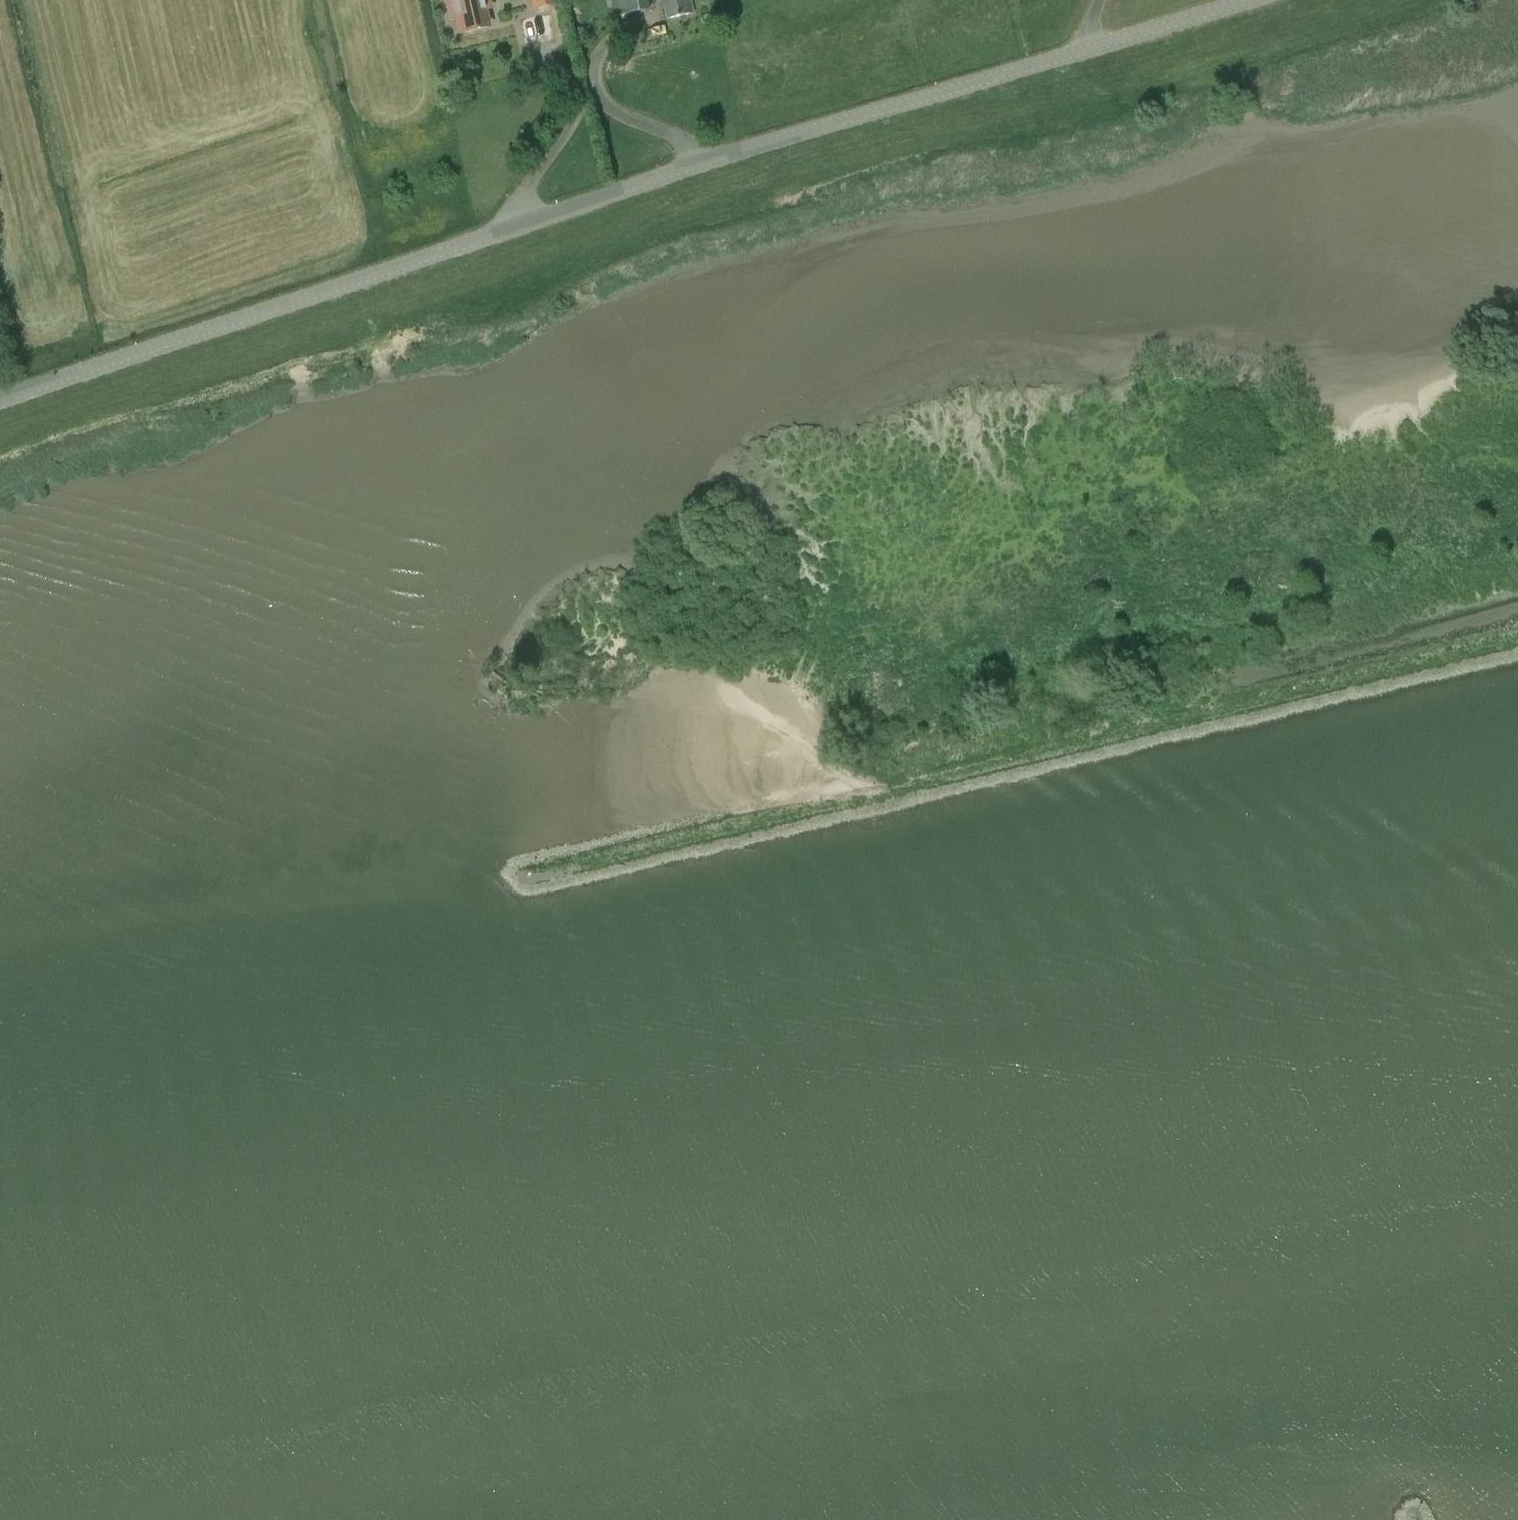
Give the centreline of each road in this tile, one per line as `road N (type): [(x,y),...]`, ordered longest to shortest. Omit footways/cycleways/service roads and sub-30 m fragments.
road 1 (tertiary): [(0,401),(699,166),(1253,0)]

